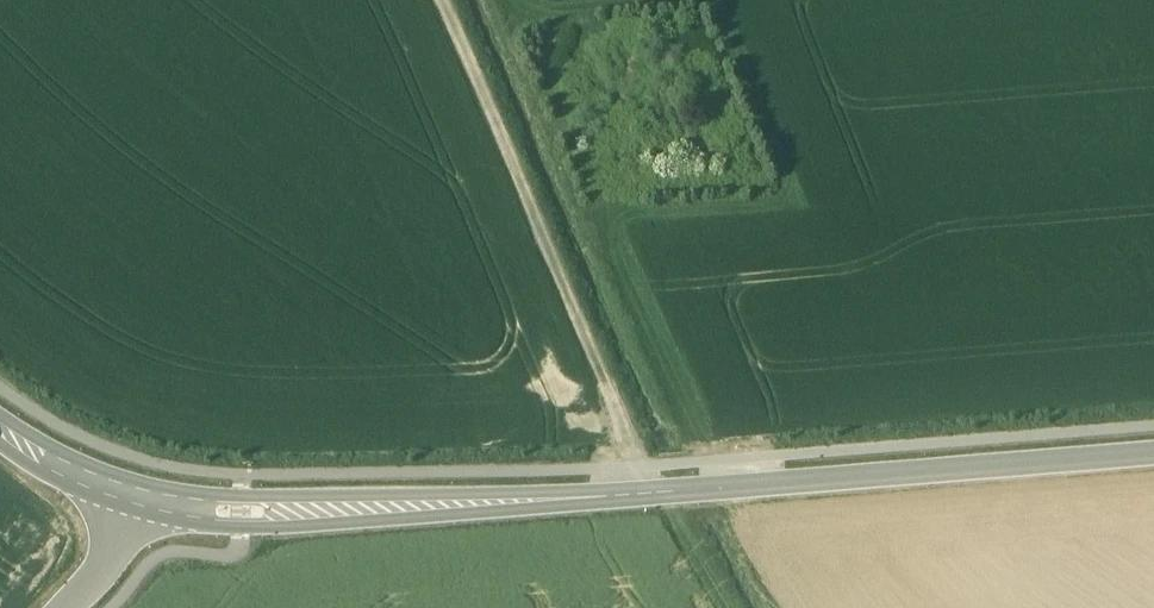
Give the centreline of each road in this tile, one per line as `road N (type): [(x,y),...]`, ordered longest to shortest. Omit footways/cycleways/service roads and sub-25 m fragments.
road 1 (unclassified): [(1153,454),(295,512),(244,513),(133,497)]
road 2 (track): [(656,493),(444,0)]
road 3 (unclassified): [(133,497),(76,474),(0,425)]
road 4 (unclassified): [(59,607),(111,547),(133,497)]

